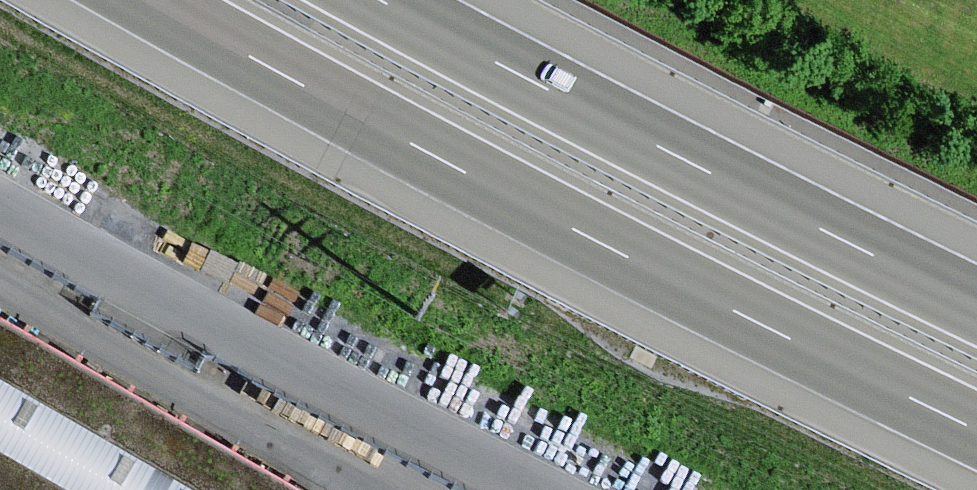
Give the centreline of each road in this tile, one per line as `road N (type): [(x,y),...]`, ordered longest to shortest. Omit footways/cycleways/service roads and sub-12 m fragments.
road 1 (motorway): [(151,0),(586,242),(976,433)]
road 2 (motorway): [(976,298),(602,116),(388,0)]

